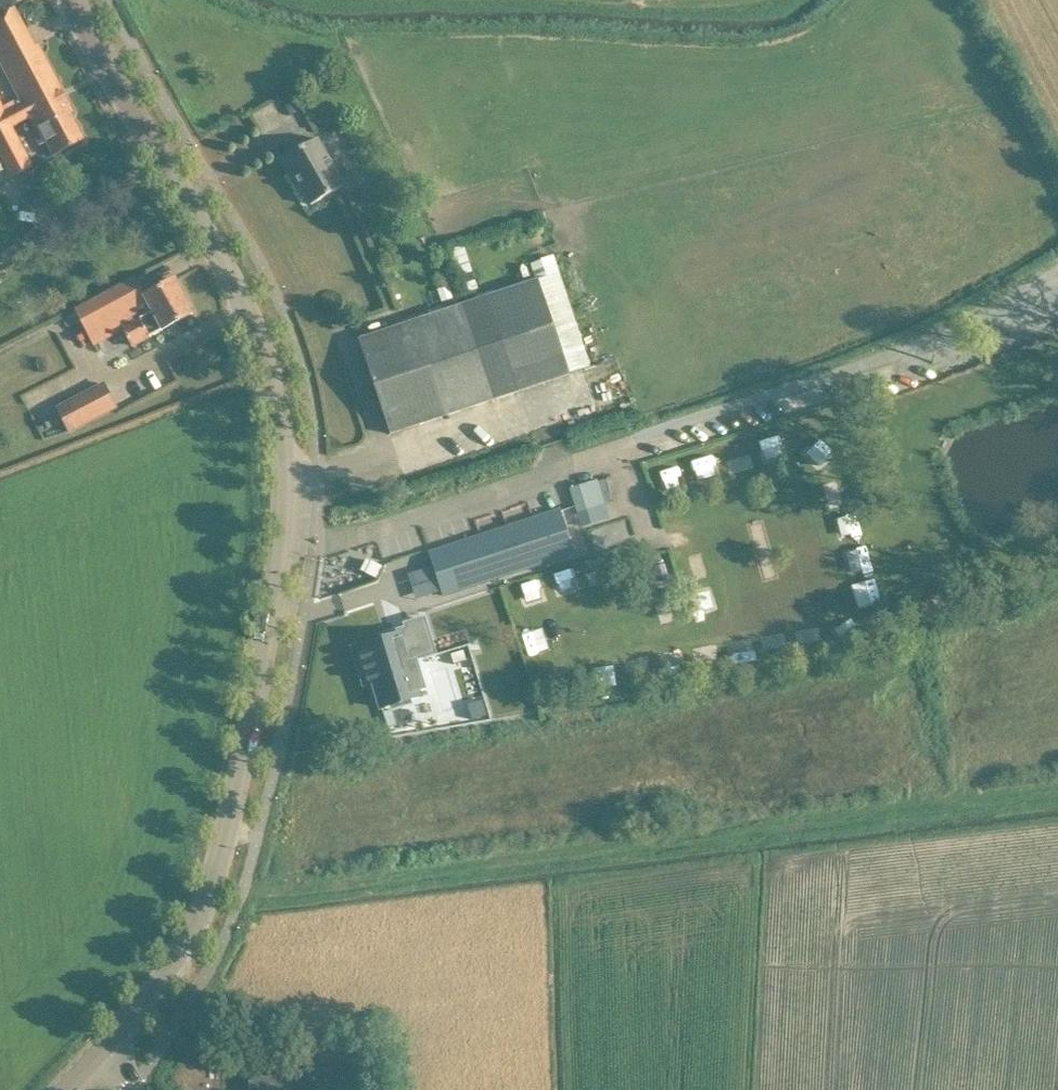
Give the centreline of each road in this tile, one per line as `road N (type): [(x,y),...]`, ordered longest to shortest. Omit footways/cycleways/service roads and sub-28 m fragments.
road 1 (tertiary): [(280,540),(280,418),(250,315),(70,0)]
road 2 (unclassified): [(839,372),(390,530),(280,540)]
road 3 (tertiary): [(99,1055),(181,950),(215,873),(280,540)]
road 4 (track): [(1057,263),(839,372)]

